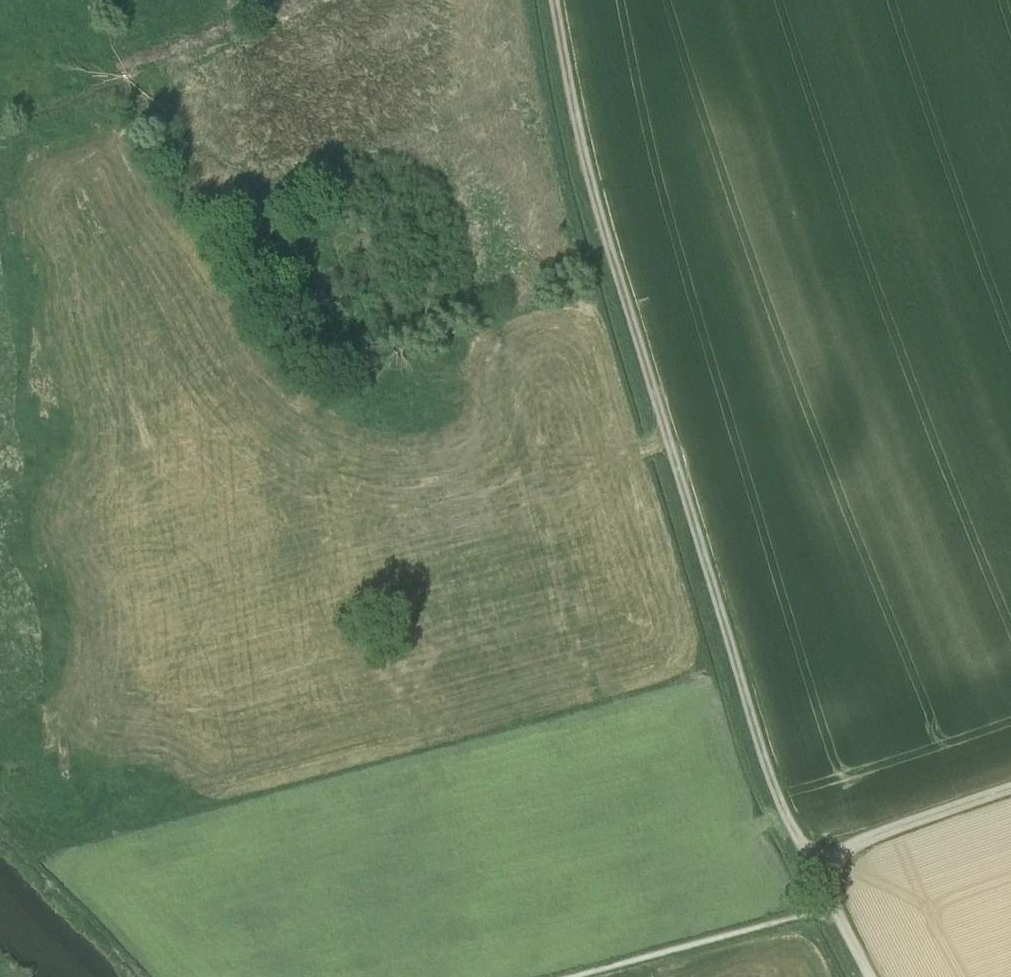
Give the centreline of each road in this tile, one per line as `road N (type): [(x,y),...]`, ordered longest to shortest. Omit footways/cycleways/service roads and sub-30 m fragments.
road 1 (track): [(555,0),(594,188),(770,780),(833,908)]
road 2 (track): [(806,860),(1010,789)]

